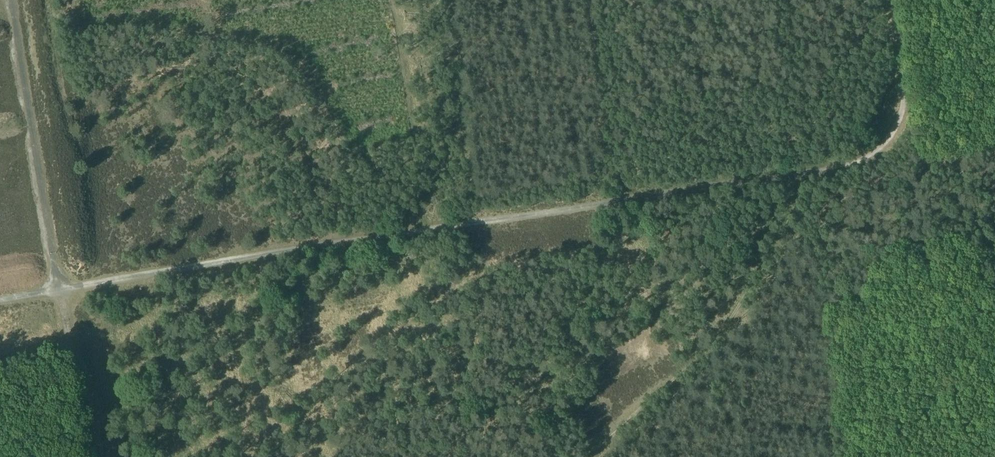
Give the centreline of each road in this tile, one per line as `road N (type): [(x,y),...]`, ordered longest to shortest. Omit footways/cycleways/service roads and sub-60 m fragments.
road 1 (track): [(796,176),(0,298)]
road 2 (track): [(85,456),(11,0)]
road 3 (track): [(583,456),(689,364),(743,303),(790,207),(796,176)]
road 4 (track): [(891,0),(906,86),(901,121),(867,159),(796,176)]
road 5 (track): [(395,0),(430,231)]

